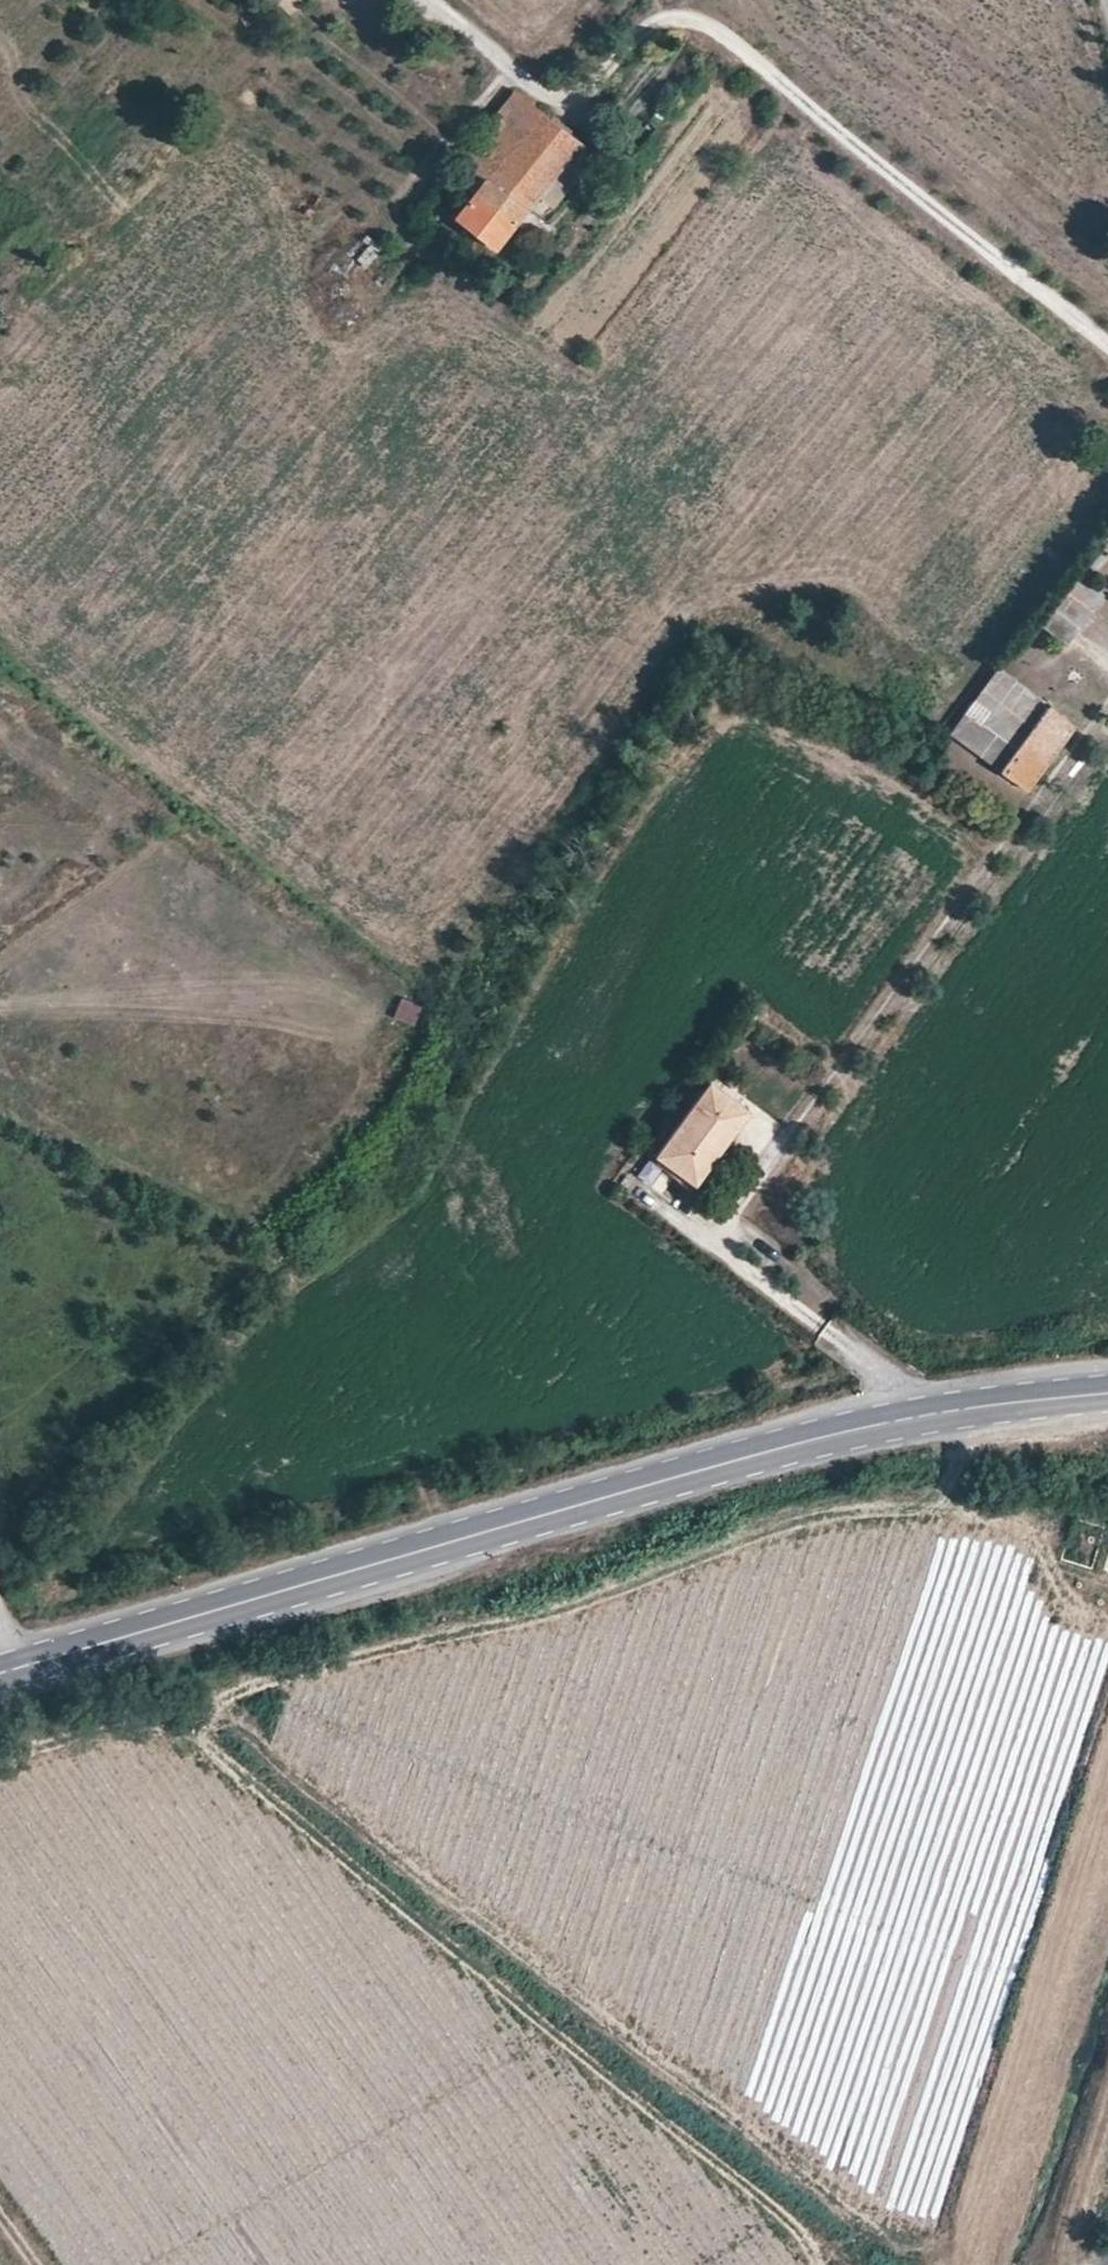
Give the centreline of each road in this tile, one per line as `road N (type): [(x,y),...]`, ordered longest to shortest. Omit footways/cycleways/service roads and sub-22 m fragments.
road 1 (secondary): [(1107,1391),(925,1413),(0,1676)]

